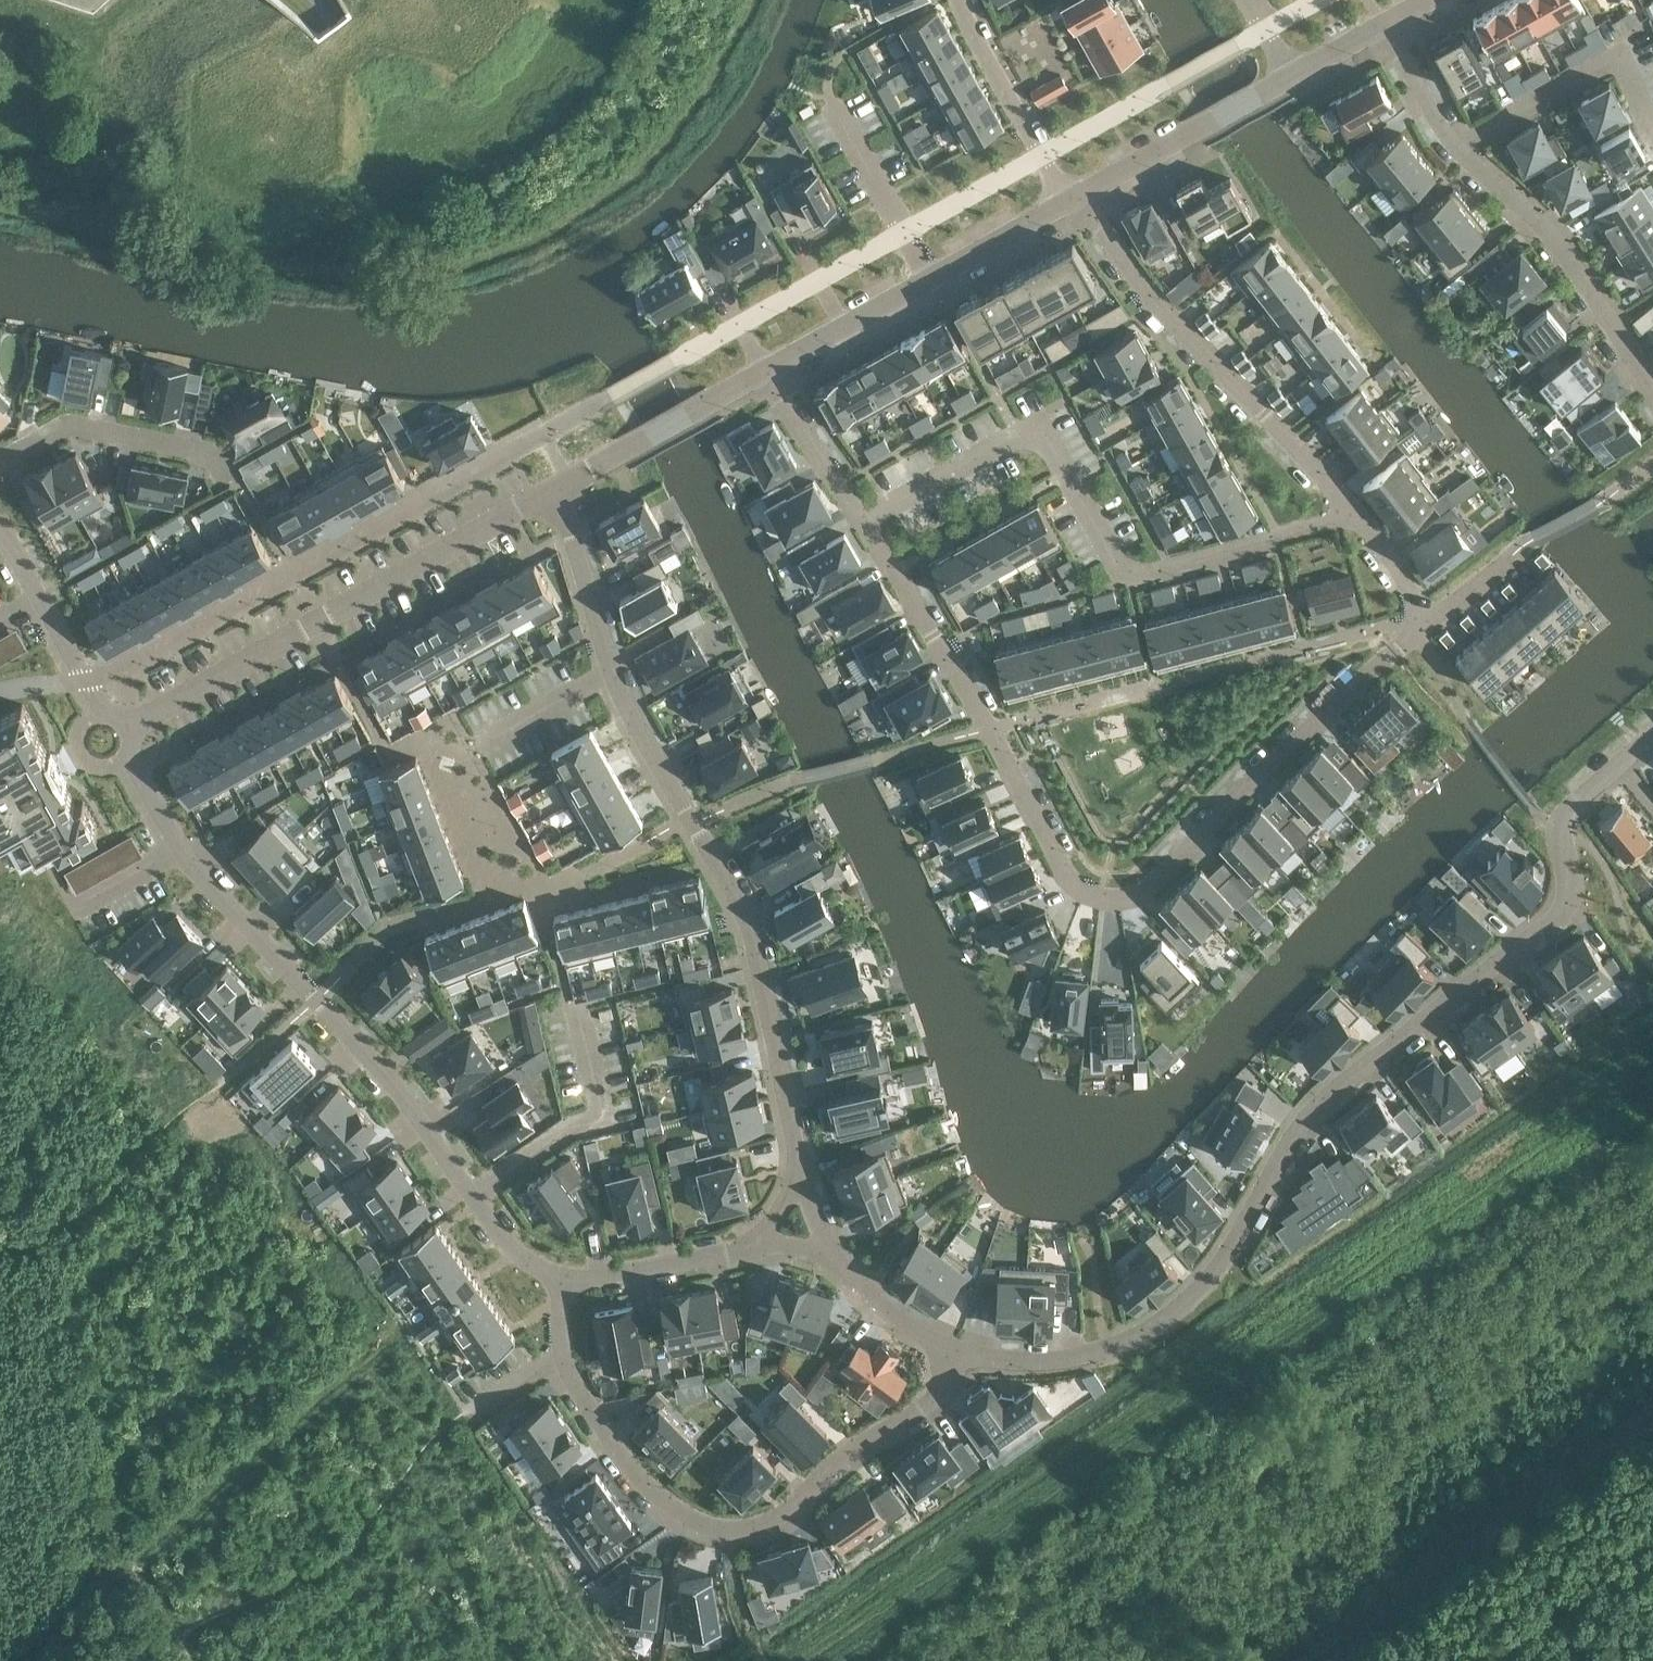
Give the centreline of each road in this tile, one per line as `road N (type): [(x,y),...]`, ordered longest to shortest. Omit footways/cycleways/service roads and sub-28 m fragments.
road 1 (residential): [(864,523),(1071,877),(1120,901),(1141,896),(1429,621)]
road 2 (residential): [(1544,931),(1314,1104),(1227,1266),(1180,1307),(1115,1343),(1064,1357),(1008,1365),(957,1356)]
road 3 (residential): [(800,1179),(737,896),(624,708),(553,491)]
road 4 (residential): [(562,1286),(514,1253),(408,1104),(191,863),(131,758)]
road 5 (residential): [(562,1286),(568,1379),(637,1477),(678,1518),(721,1531),(760,1528),(786,1512),(851,1449),(939,1392),(957,1356)]
road 6 (residential): [(1360,516),(1138,574),(1123,570),(1057,452),(1043,438),(1020,438),(864,523)]
road 7 (residential): [(553,491),(130,727)]
road 8 (residential): [(1077,196),(1124,262),(1360,516)]
road 9 (residential): [(1077,196),(764,371)]
road 10 (residential): [(1457,149),(1536,219),(1572,264),(1652,393)]
road 11 (residential): [(235,479),(207,450),(79,422),(0,461)]
road 12 (residential): [(1457,149),(1622,61),(1652,123)]
road 13 (residential): [(1293,77),(1077,196)]
road 14 (residential): [(764,371),(553,491)]
road 15 (residential): [(961,0),(1042,153),(1077,196)]
road 16 (residential): [(761,1238),(736,1251),(562,1286)]
road 17 (residential): [(764,371),(864,523)]
road 18 (residential): [(0,536),(86,680)]
road 19 (residential): [(957,1356),(905,1325),(830,1254)]
road 20 (residential): [(1580,799),(1565,819),(1567,900),(1544,931)]
road 21 (residential): [(1383,26),(1457,149)]
road 22 (residential): [(1360,516),(1429,621)]
road 23 (residential): [(1429,621),(1523,545)]

